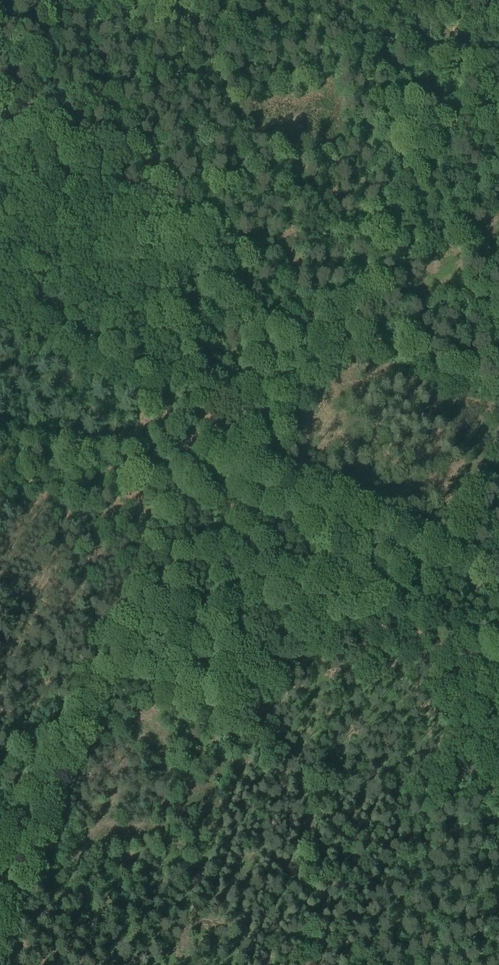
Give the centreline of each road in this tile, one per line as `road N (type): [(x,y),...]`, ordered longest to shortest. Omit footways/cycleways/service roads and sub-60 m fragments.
road 1 (track): [(0,431),(205,446),(498,569)]
road 2 (track): [(252,23),(498,53)]
road 3 (track): [(252,23),(79,0)]

